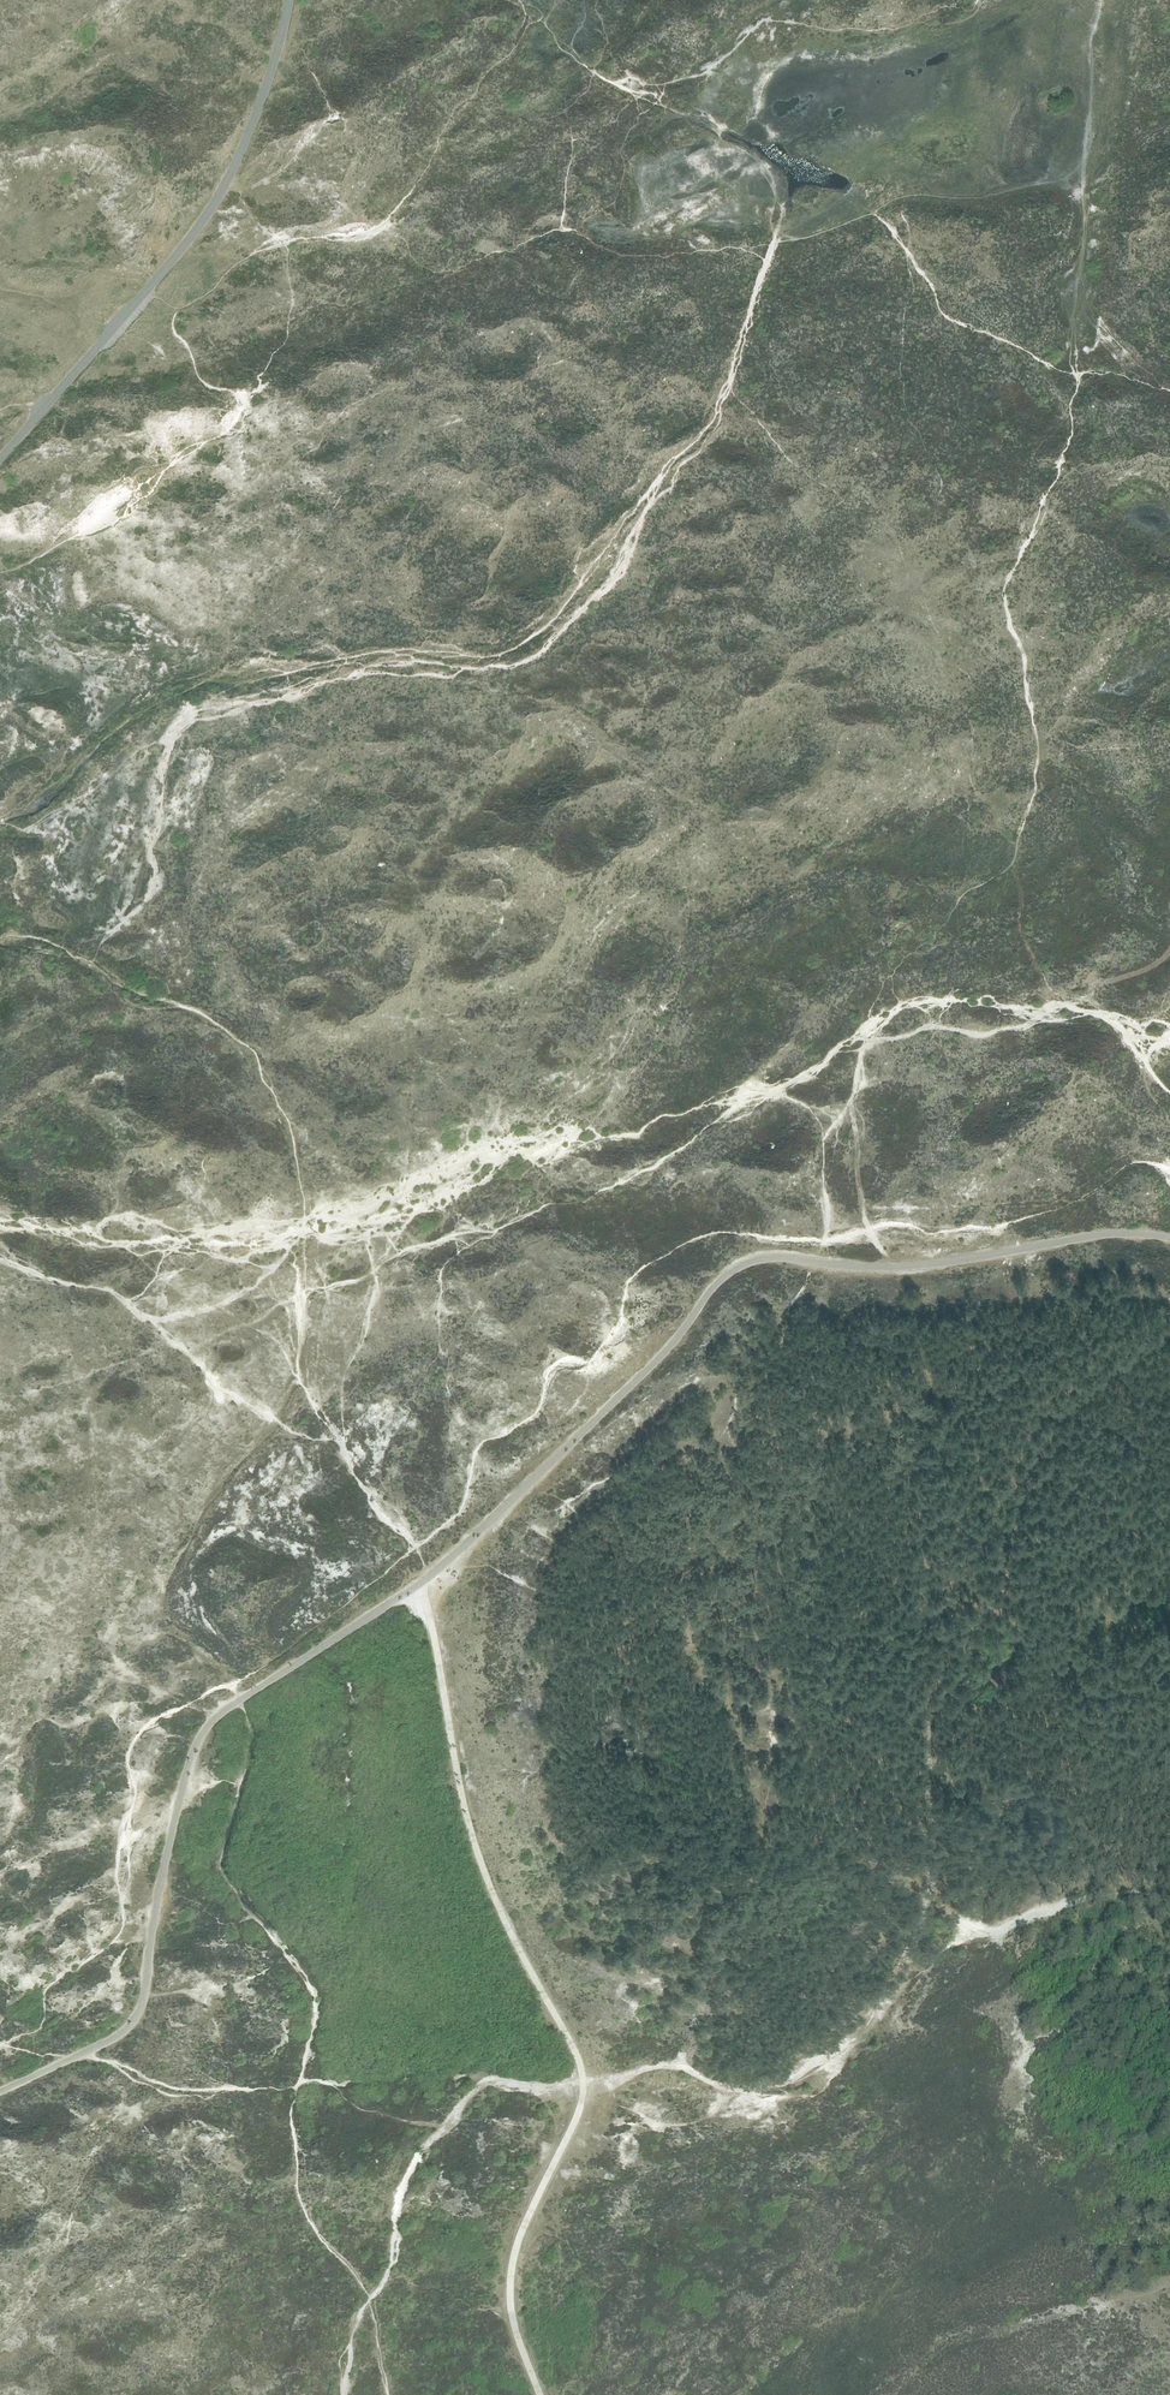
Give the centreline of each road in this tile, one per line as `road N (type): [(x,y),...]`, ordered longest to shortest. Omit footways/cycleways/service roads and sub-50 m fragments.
road 1 (track): [(1169,1322),(1060,1412),(1035,1456),(1019,1526)]

